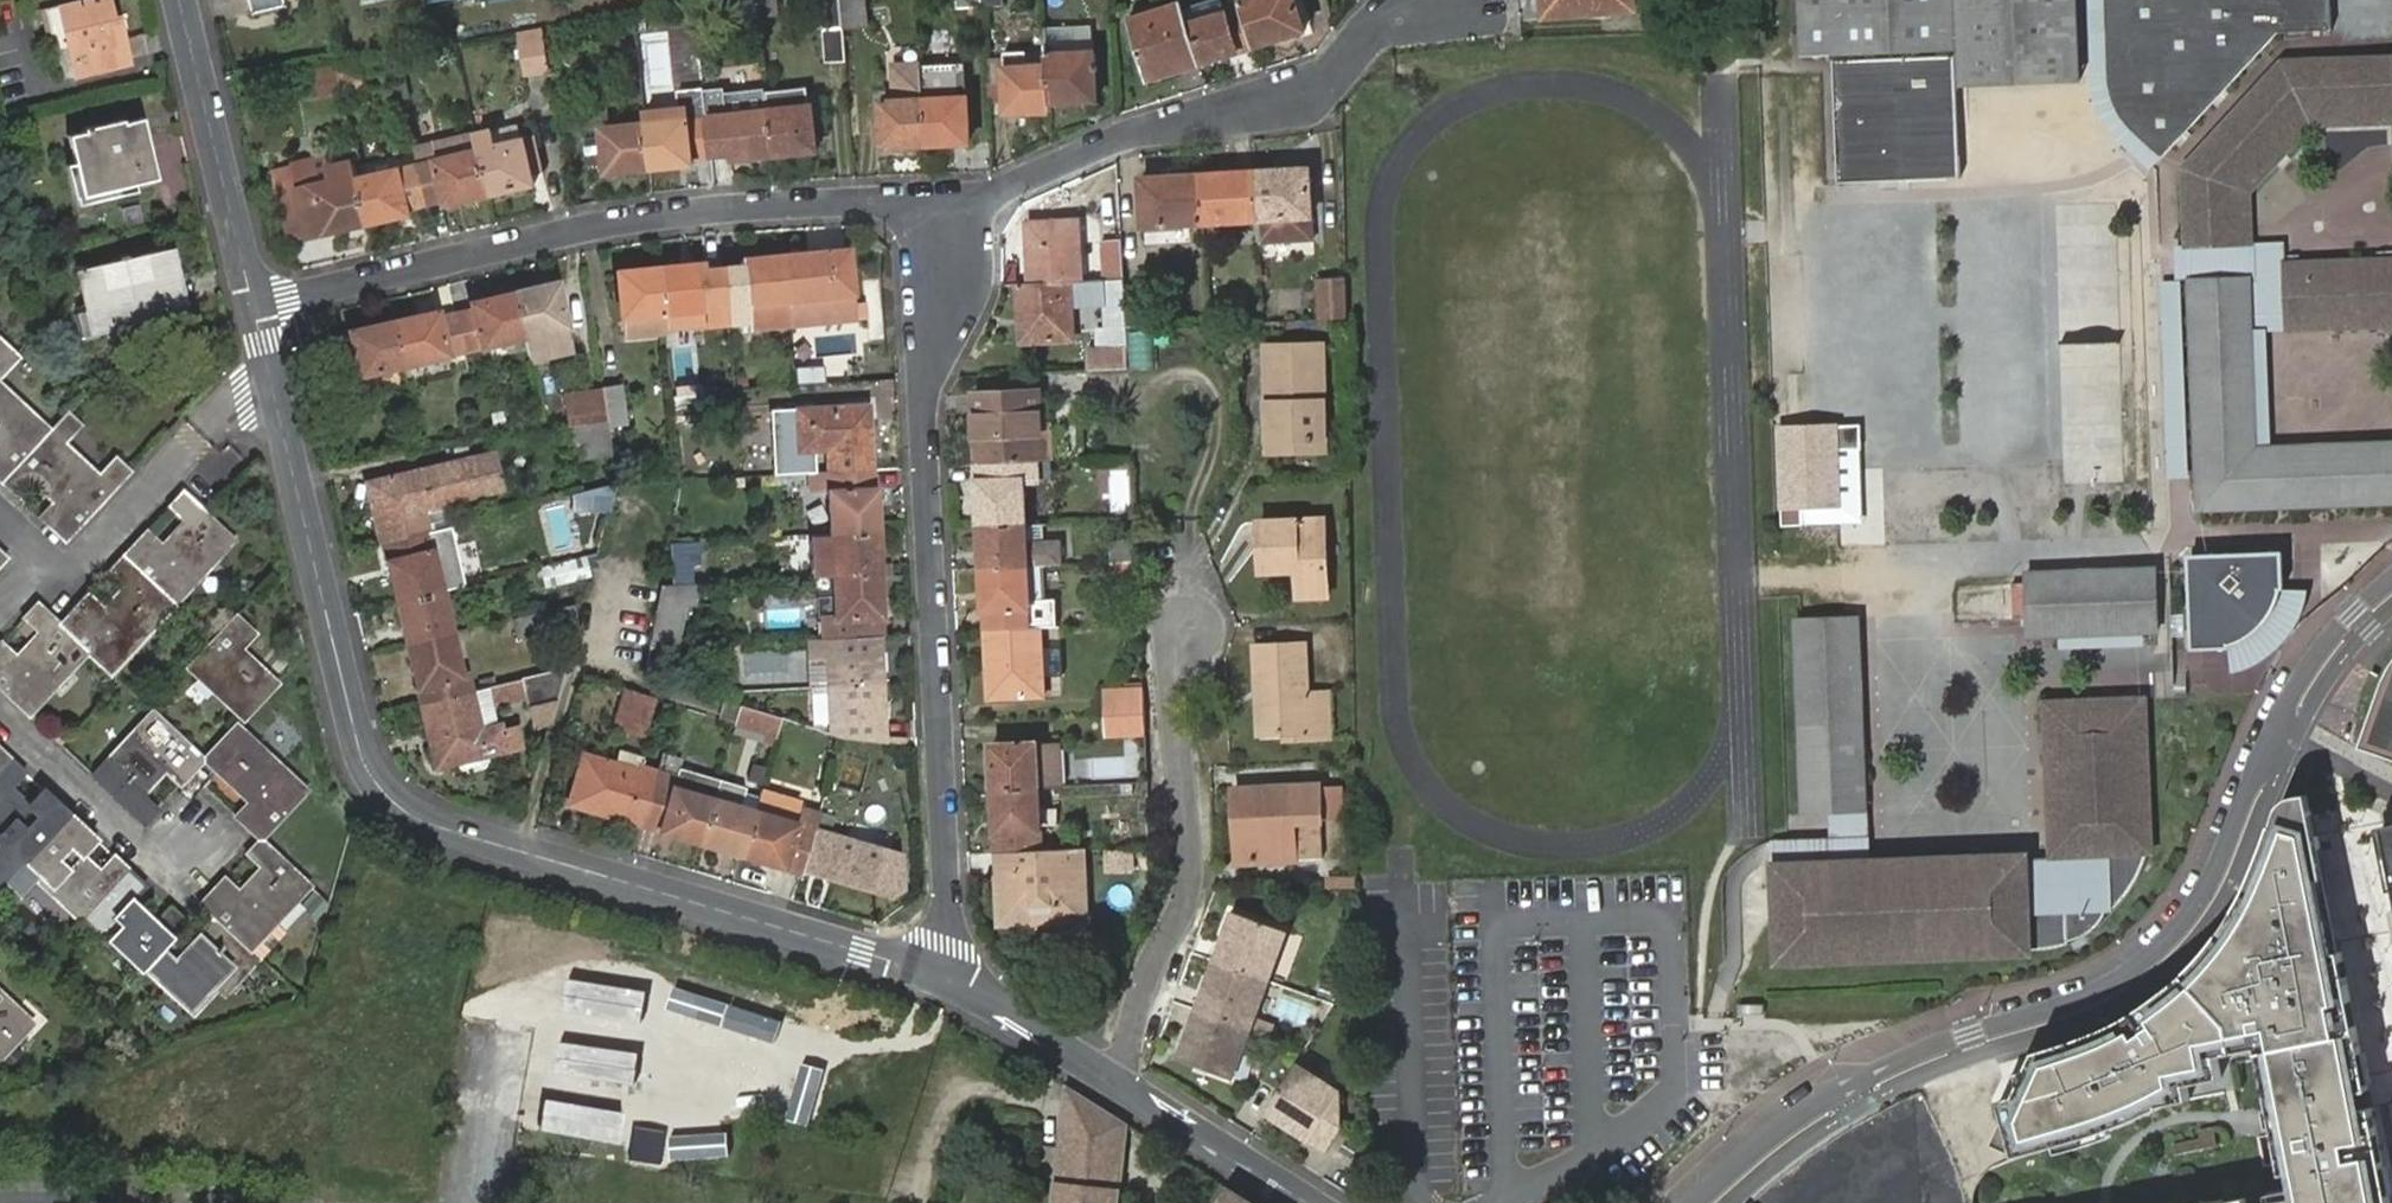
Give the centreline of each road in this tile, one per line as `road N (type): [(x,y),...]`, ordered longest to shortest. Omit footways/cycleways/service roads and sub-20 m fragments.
road 1 (residential): [(256,299),(360,738),(401,802),(481,838),(941,974)]
road 2 (residential): [(2391,580),(2308,668),(2271,732),(2212,880),(2182,928),(2131,970),(2079,997),(1839,1094),(1768,1136),(1690,1202)]
road 3 (residential): [(946,223),(950,274),(923,379),(949,944),(941,974)]
road 4 (residential): [(256,299),(598,224),(726,208),(875,202),(946,223)]
road 5 (residential): [(946,223),(991,194),(1137,130),(1308,89),(1388,17),(1475,0)]
road 6 (residential): [(1118,1081),(1138,997),(1185,897),(1186,809),(1170,667),(1189,624)]
road 7 (residential): [(181,0),(256,299)]
road 8 (residential): [(188,836),(164,864),(0,713)]
road 9 (residential): [(1118,1081),(1313,1202)]
road 10 (residential): [(40,552),(61,571),(77,567),(199,435)]
road 11 (residential): [(941,974),(1118,1081)]

